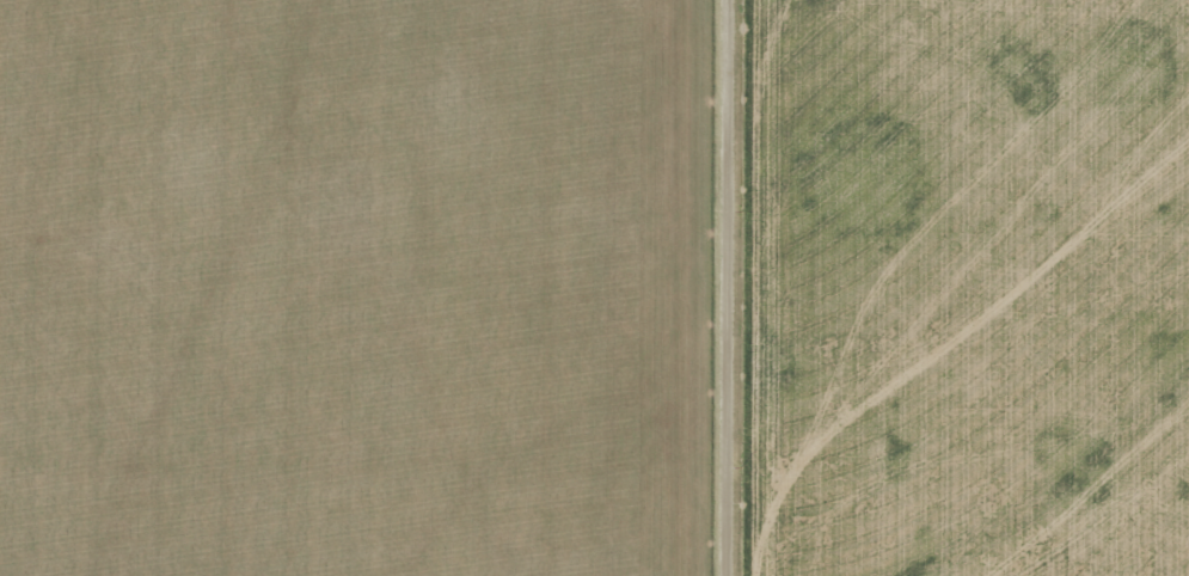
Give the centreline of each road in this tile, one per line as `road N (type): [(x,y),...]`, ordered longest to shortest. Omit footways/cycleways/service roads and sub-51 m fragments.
road 1 (residential): [(754,575),(760,0)]

